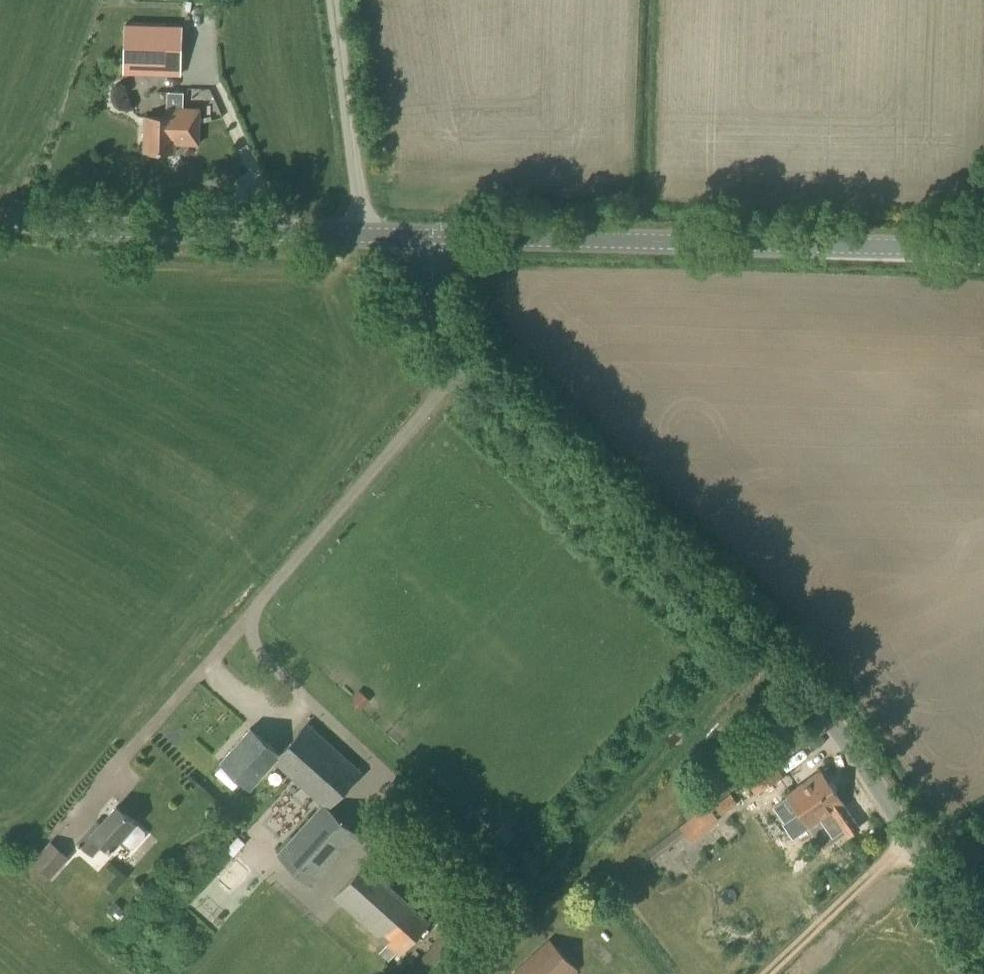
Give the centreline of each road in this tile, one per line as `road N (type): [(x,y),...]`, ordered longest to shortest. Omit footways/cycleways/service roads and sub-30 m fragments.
road 1 (unclassified): [(983,961),(818,703),(464,362),(434,320),(432,240)]
road 2 (secondary): [(432,240),(983,252)]
road 3 (secondary): [(0,219),(71,230),(361,234)]
road 4 (track): [(361,234),(333,0)]

